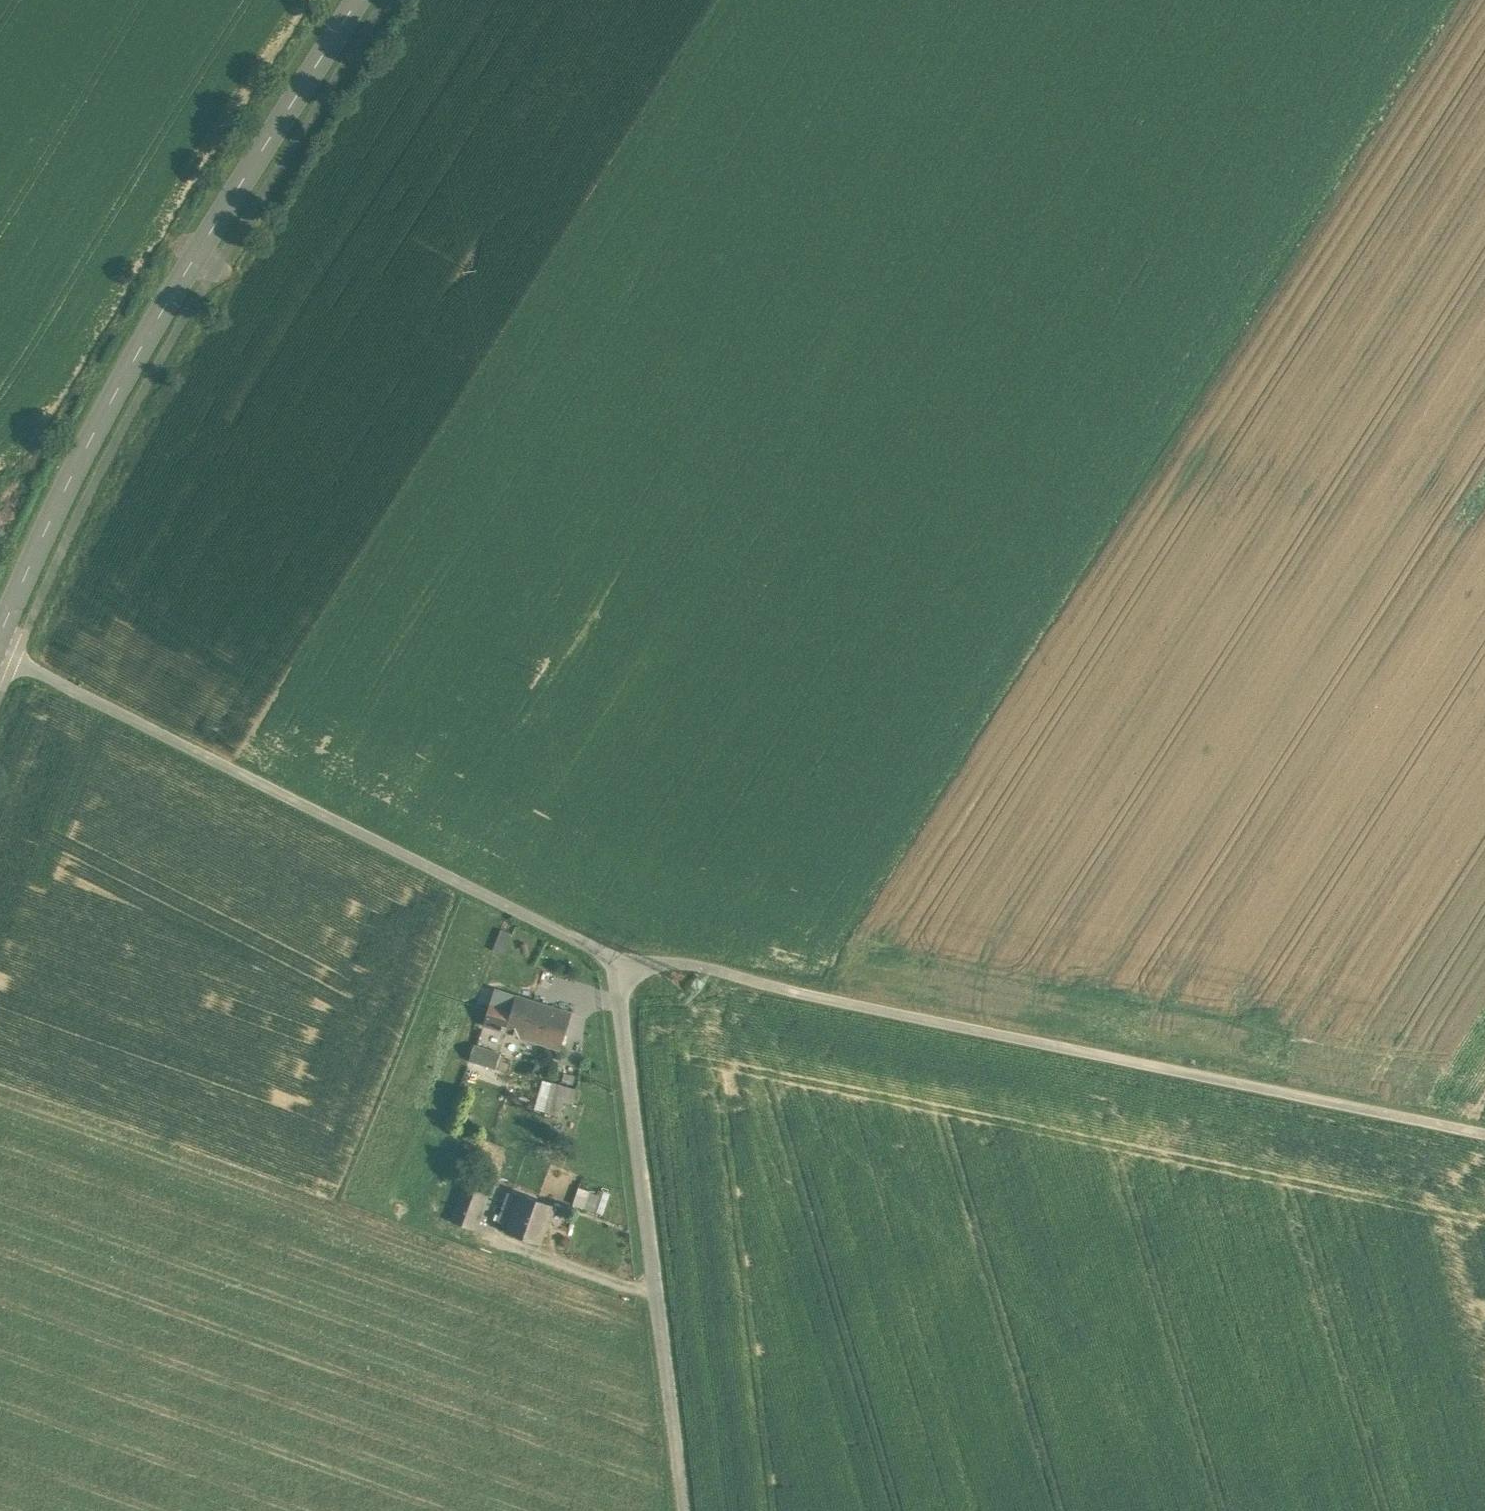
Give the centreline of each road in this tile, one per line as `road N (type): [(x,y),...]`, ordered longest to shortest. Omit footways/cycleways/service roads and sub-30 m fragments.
road 1 (unclassified): [(617,957),(691,961),(807,993),(1484,1132)]
road 2 (secondary): [(356,0),(95,431),(0,636)]
road 3 (unclassified): [(0,652),(617,957)]
road 4 (unclassified): [(683,1510),(617,957)]

